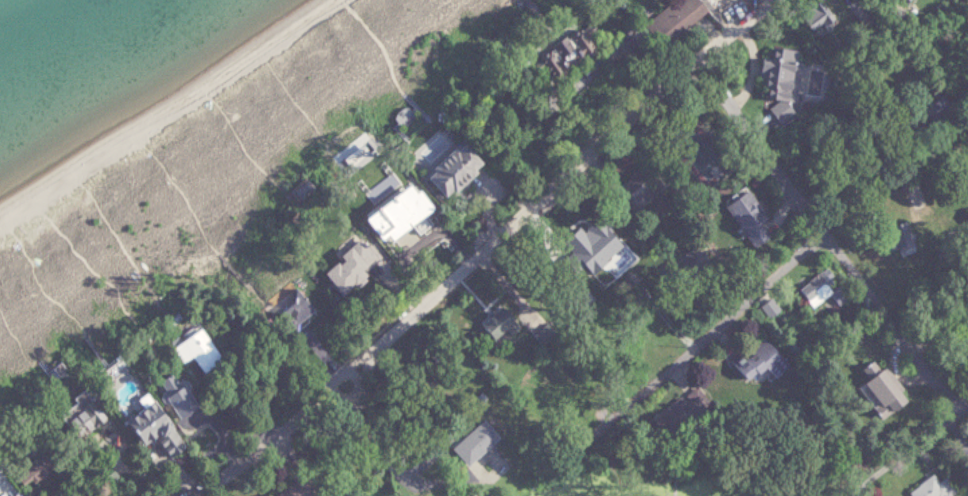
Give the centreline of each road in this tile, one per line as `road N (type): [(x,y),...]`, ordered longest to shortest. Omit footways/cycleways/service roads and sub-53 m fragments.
road 1 (residential): [(351,386),(712,60),(793,0)]
road 2 (residential): [(603,419),(889,181),(929,165),(967,135)]
road 3 (residential): [(962,411),(824,232),(712,60)]
road 4 (residential): [(209,495),(259,467),(351,386)]

